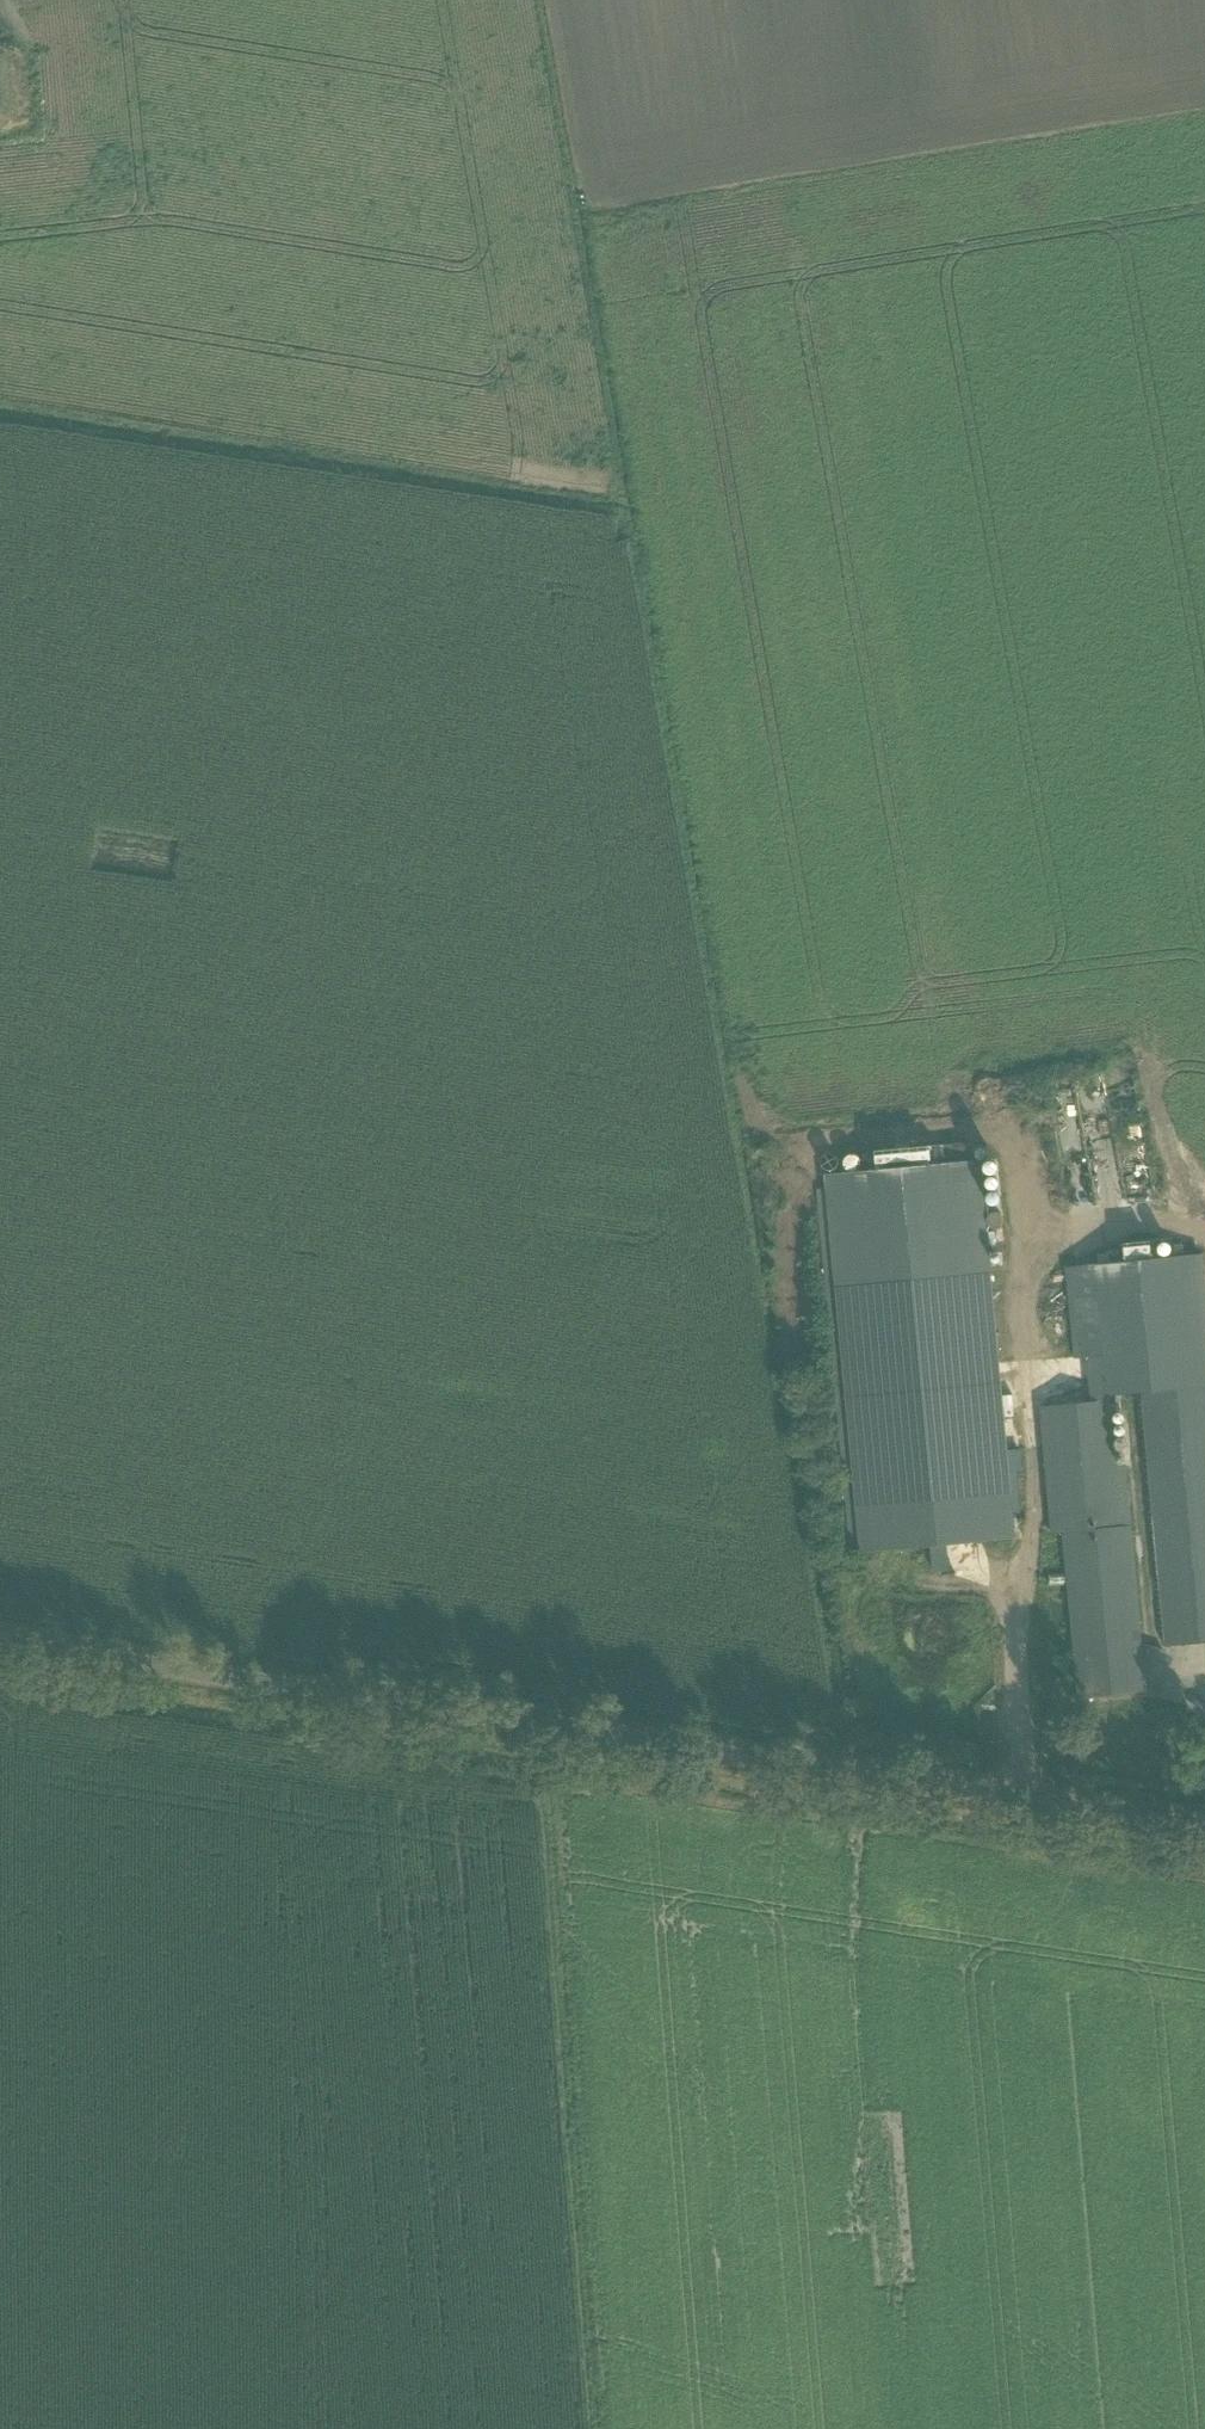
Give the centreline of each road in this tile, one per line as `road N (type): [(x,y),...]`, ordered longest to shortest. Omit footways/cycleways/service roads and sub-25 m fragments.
road 1 (unclassified): [(1204,1833),(0,1655)]

